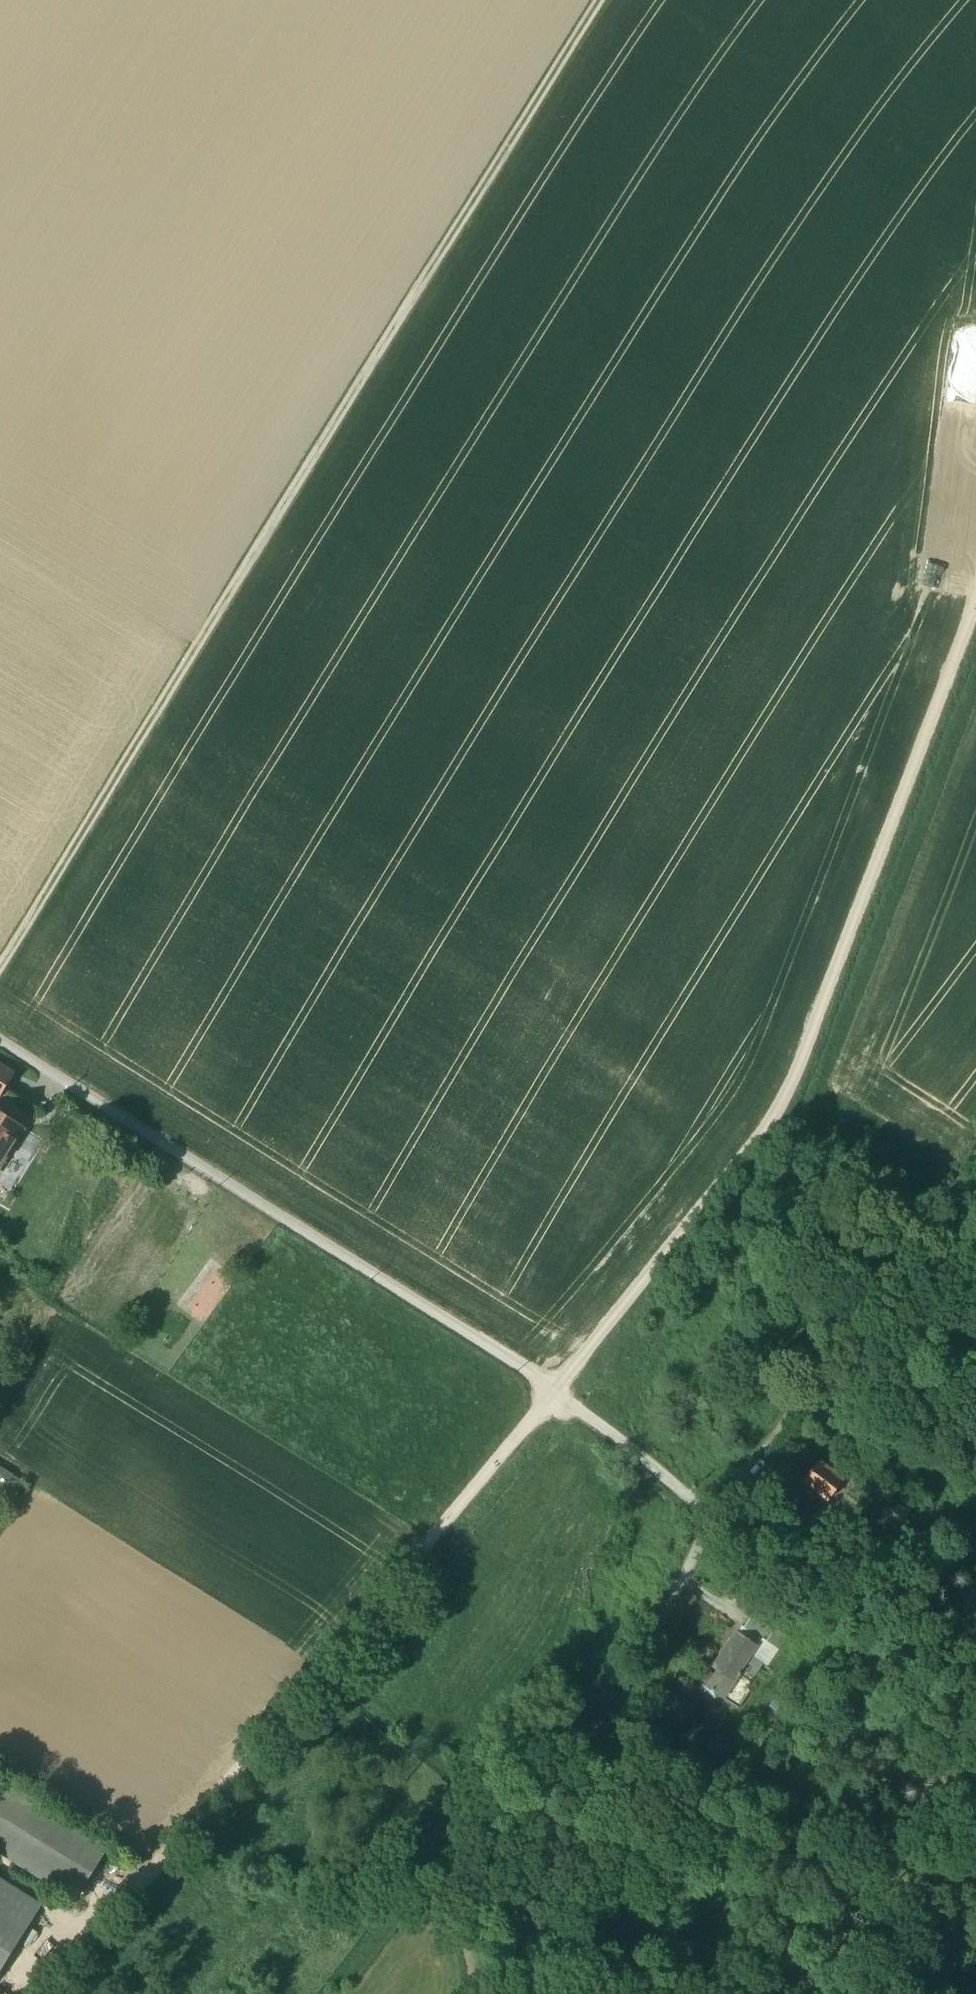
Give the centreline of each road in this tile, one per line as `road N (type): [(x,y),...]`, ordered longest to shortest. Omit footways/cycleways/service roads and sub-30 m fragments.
road 1 (track): [(32,1993),(151,1873),(768,1126),(790,1092),(975,598)]
road 2 (track): [(601,0),(0,976)]
road 3 (track): [(488,1993),(495,1983),(448,1872),(485,1815),(621,1701)]
road 4 (track): [(975,1162),(850,1335)]
road 5 (track): [(935,1218),(768,1126)]

